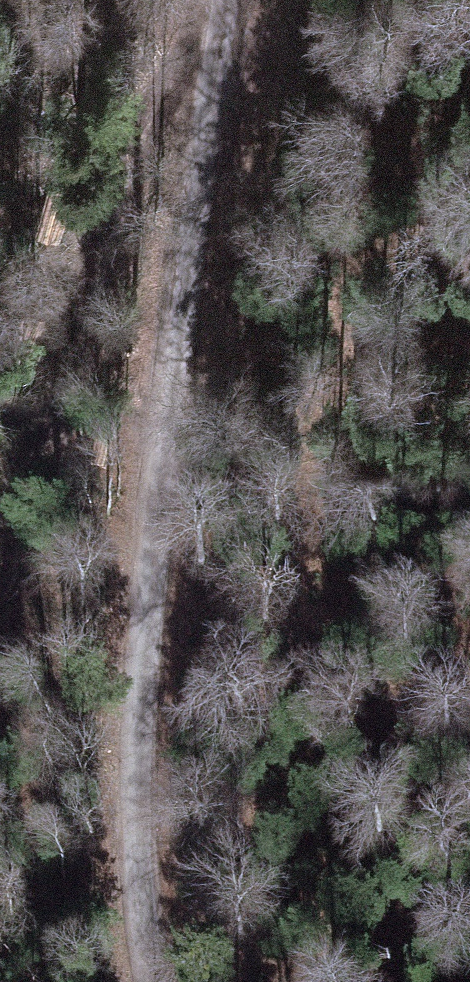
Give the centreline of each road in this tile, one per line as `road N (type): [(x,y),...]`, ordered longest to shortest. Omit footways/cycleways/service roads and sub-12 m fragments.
road 1 (unclassified): [(222,0),(180,260),(151,550),(153,716),(173,981)]
road 2 (track): [(0,651),(151,115),(221,9)]

